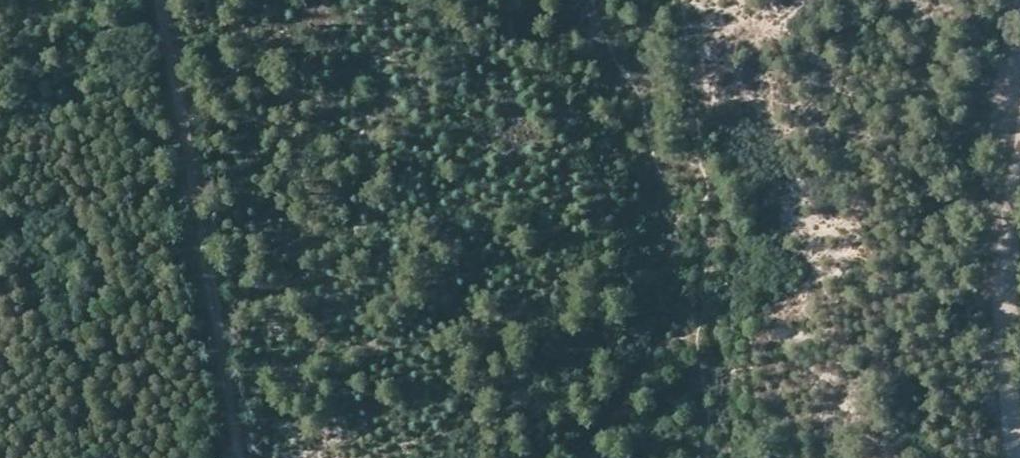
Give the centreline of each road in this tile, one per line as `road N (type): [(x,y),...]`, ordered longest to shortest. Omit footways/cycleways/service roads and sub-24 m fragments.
road 1 (track): [(233,457),(157,0)]
road 2 (track): [(1014,457),(1002,386),(1003,311),(1019,169)]

